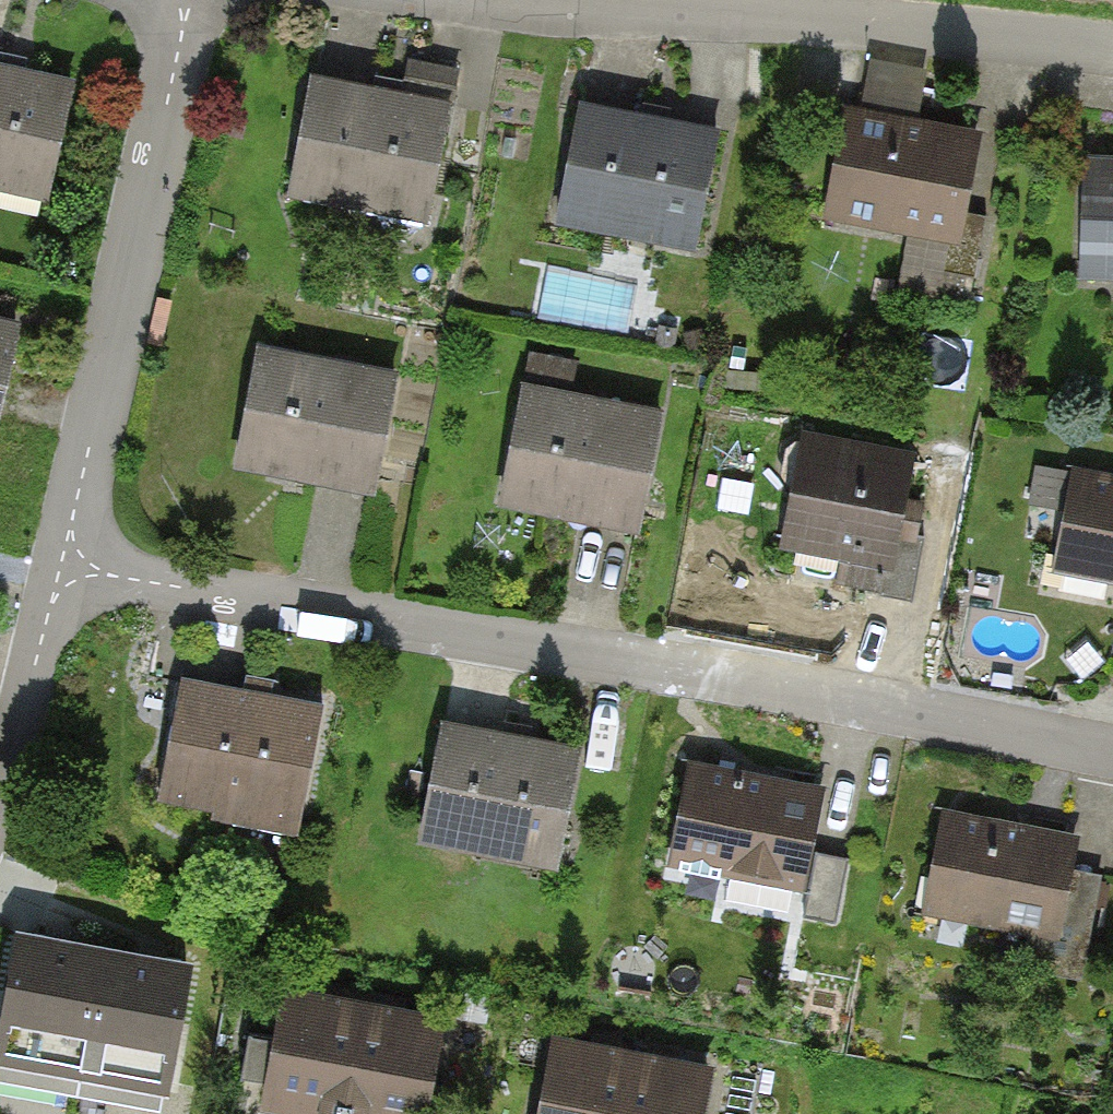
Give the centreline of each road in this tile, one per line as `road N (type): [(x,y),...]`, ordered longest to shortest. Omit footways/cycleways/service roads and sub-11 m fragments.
road 1 (residential): [(66,572),(1112,761)]
road 2 (residential): [(66,572),(179,48),(178,0)]
road 3 (residential): [(624,0),(1112,46)]
road 4 (residential): [(0,771),(66,572)]

